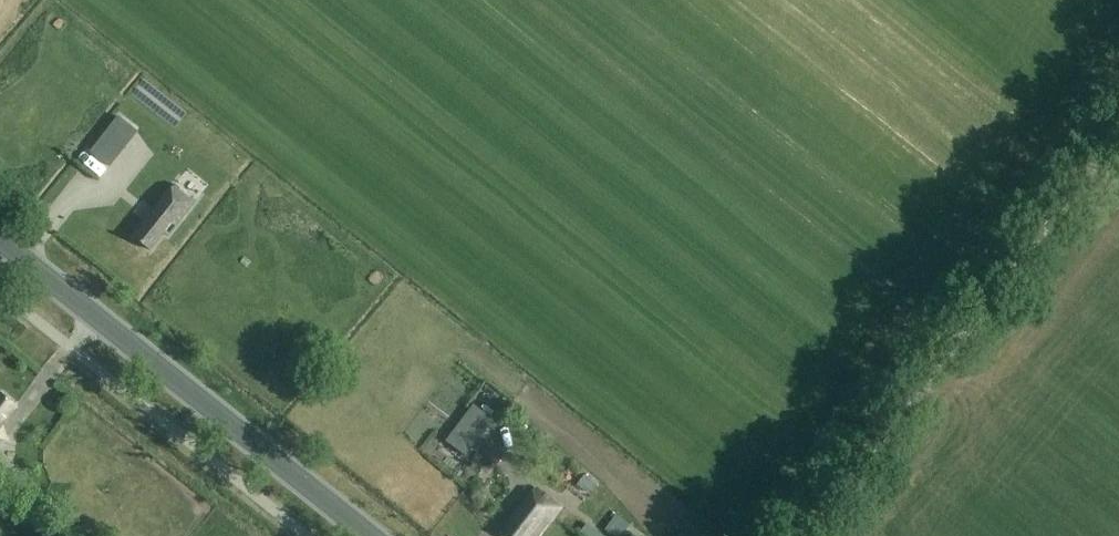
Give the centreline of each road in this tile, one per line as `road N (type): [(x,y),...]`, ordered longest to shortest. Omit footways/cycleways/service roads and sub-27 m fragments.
road 1 (track): [(1118,134),(799,535)]
road 2 (primary): [(370,535),(0,240)]

